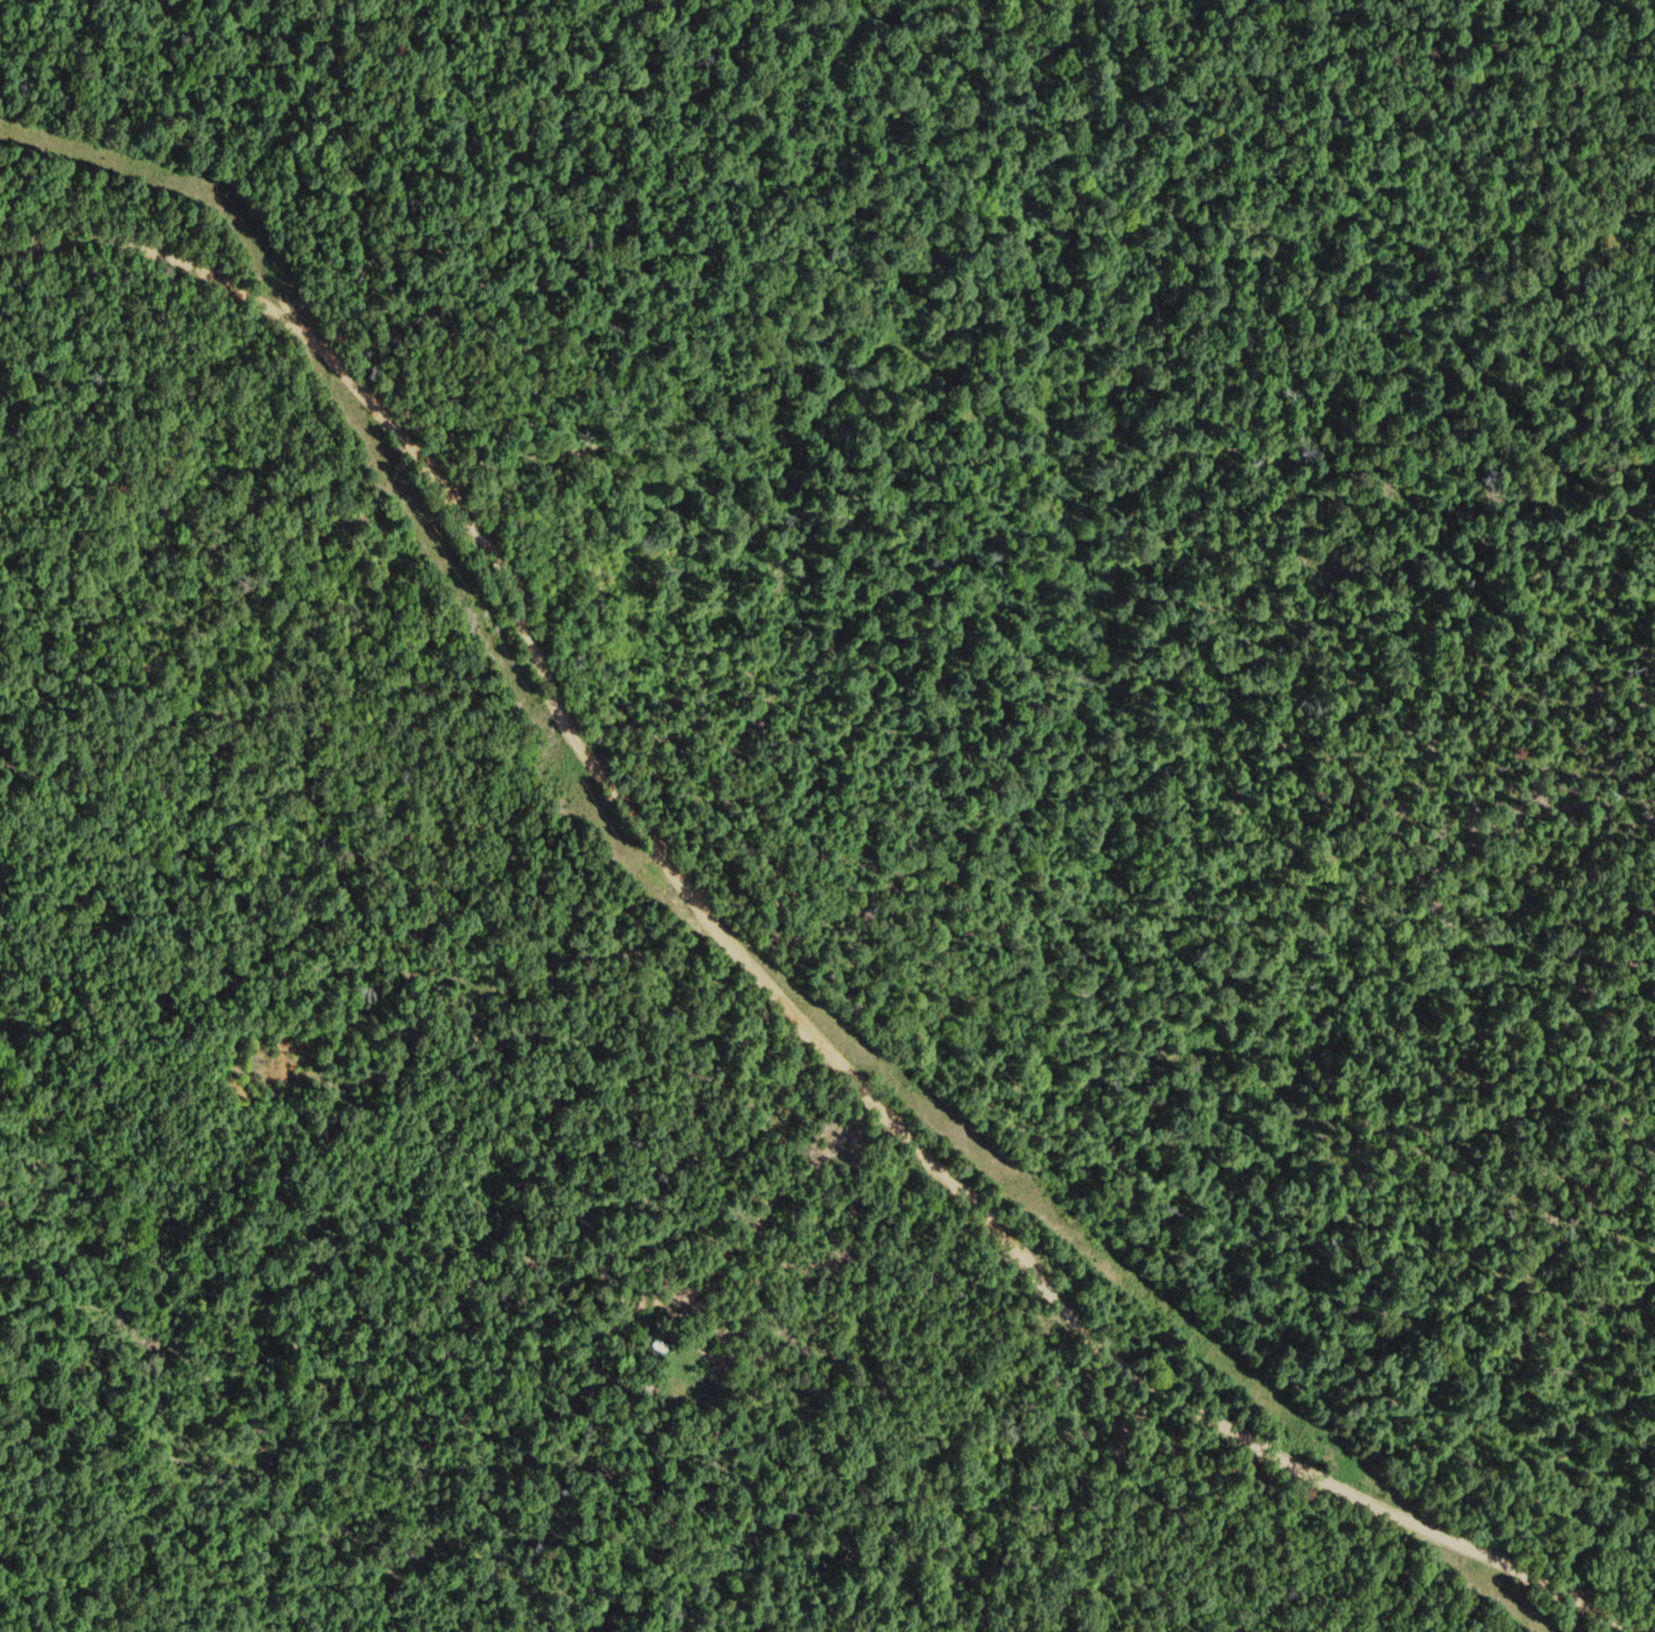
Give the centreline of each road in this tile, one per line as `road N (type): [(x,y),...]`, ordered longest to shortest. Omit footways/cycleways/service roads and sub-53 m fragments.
road 1 (residential): [(1625,1631),(1148,1394),(1073,1330),(715,933),(553,706),(510,577),(345,373),(285,322),(157,254),(38,244),(0,257)]

